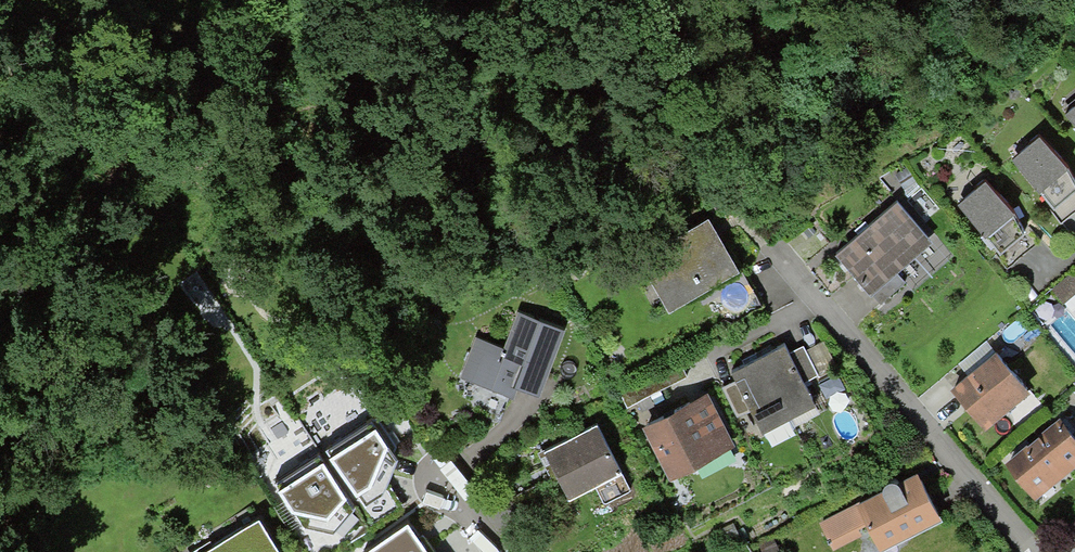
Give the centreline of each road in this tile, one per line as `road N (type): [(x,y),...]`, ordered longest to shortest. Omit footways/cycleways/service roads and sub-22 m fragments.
road 1 (residential): [(772,249),(1031,551)]

